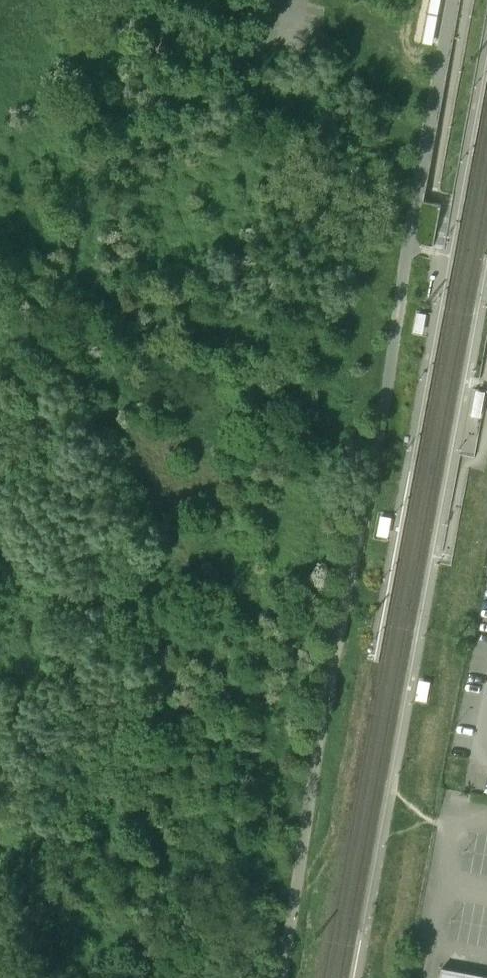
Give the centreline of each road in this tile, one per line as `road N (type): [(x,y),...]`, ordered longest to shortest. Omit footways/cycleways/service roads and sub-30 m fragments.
road 1 (track): [(283,977),(451,0)]

